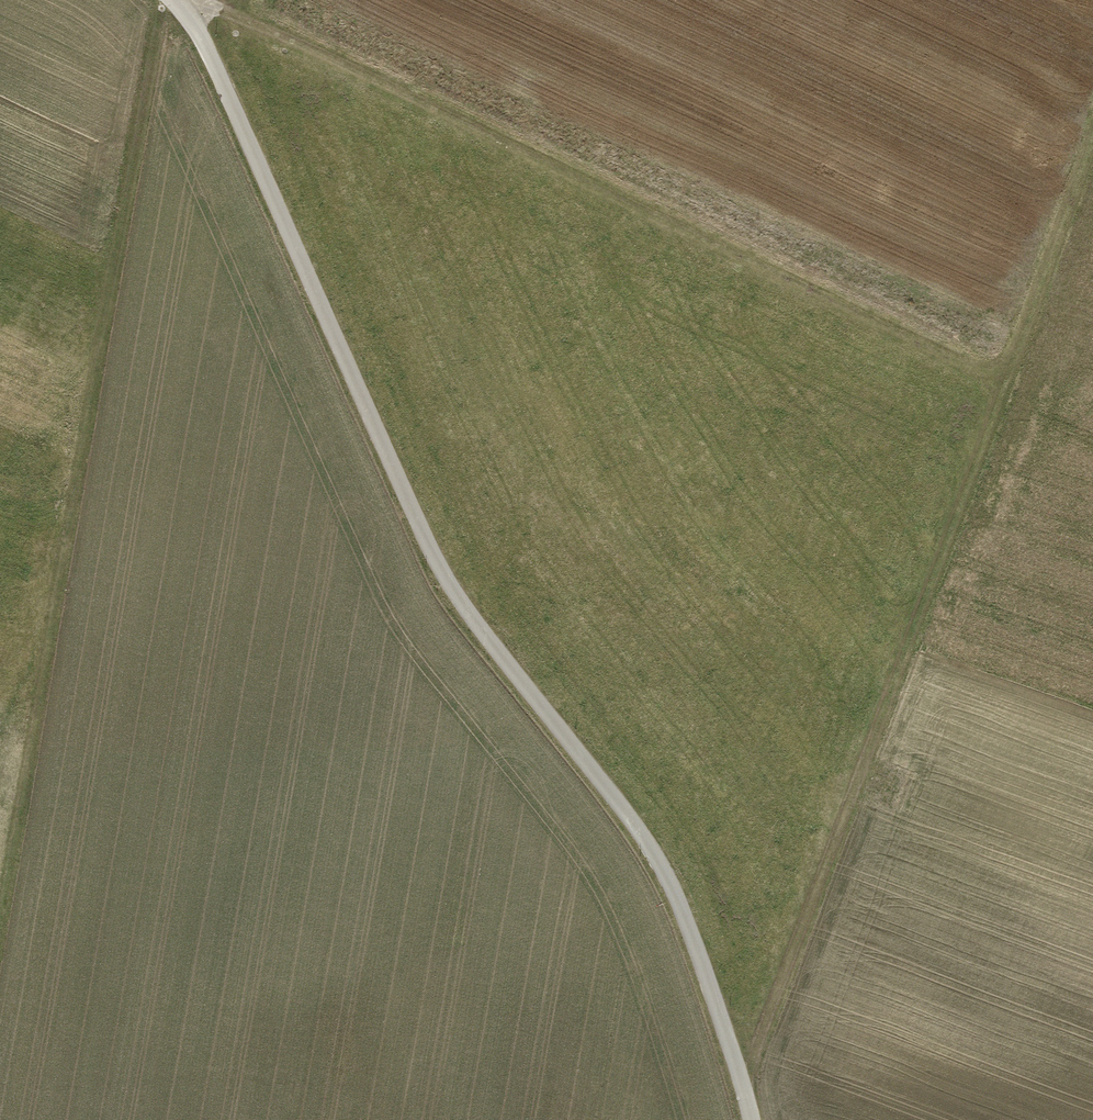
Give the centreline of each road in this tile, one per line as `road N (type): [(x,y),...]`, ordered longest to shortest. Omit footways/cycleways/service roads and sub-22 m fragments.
road 1 (track): [(752,1119),(685,917),(641,833),(483,633),(429,547),(189,13)]
road 2 (track): [(212,6),(999,380),(1092,133)]
road 3 (track): [(189,13),(158,19),(0,917)]
road 4 (track): [(999,380),(743,1085)]

